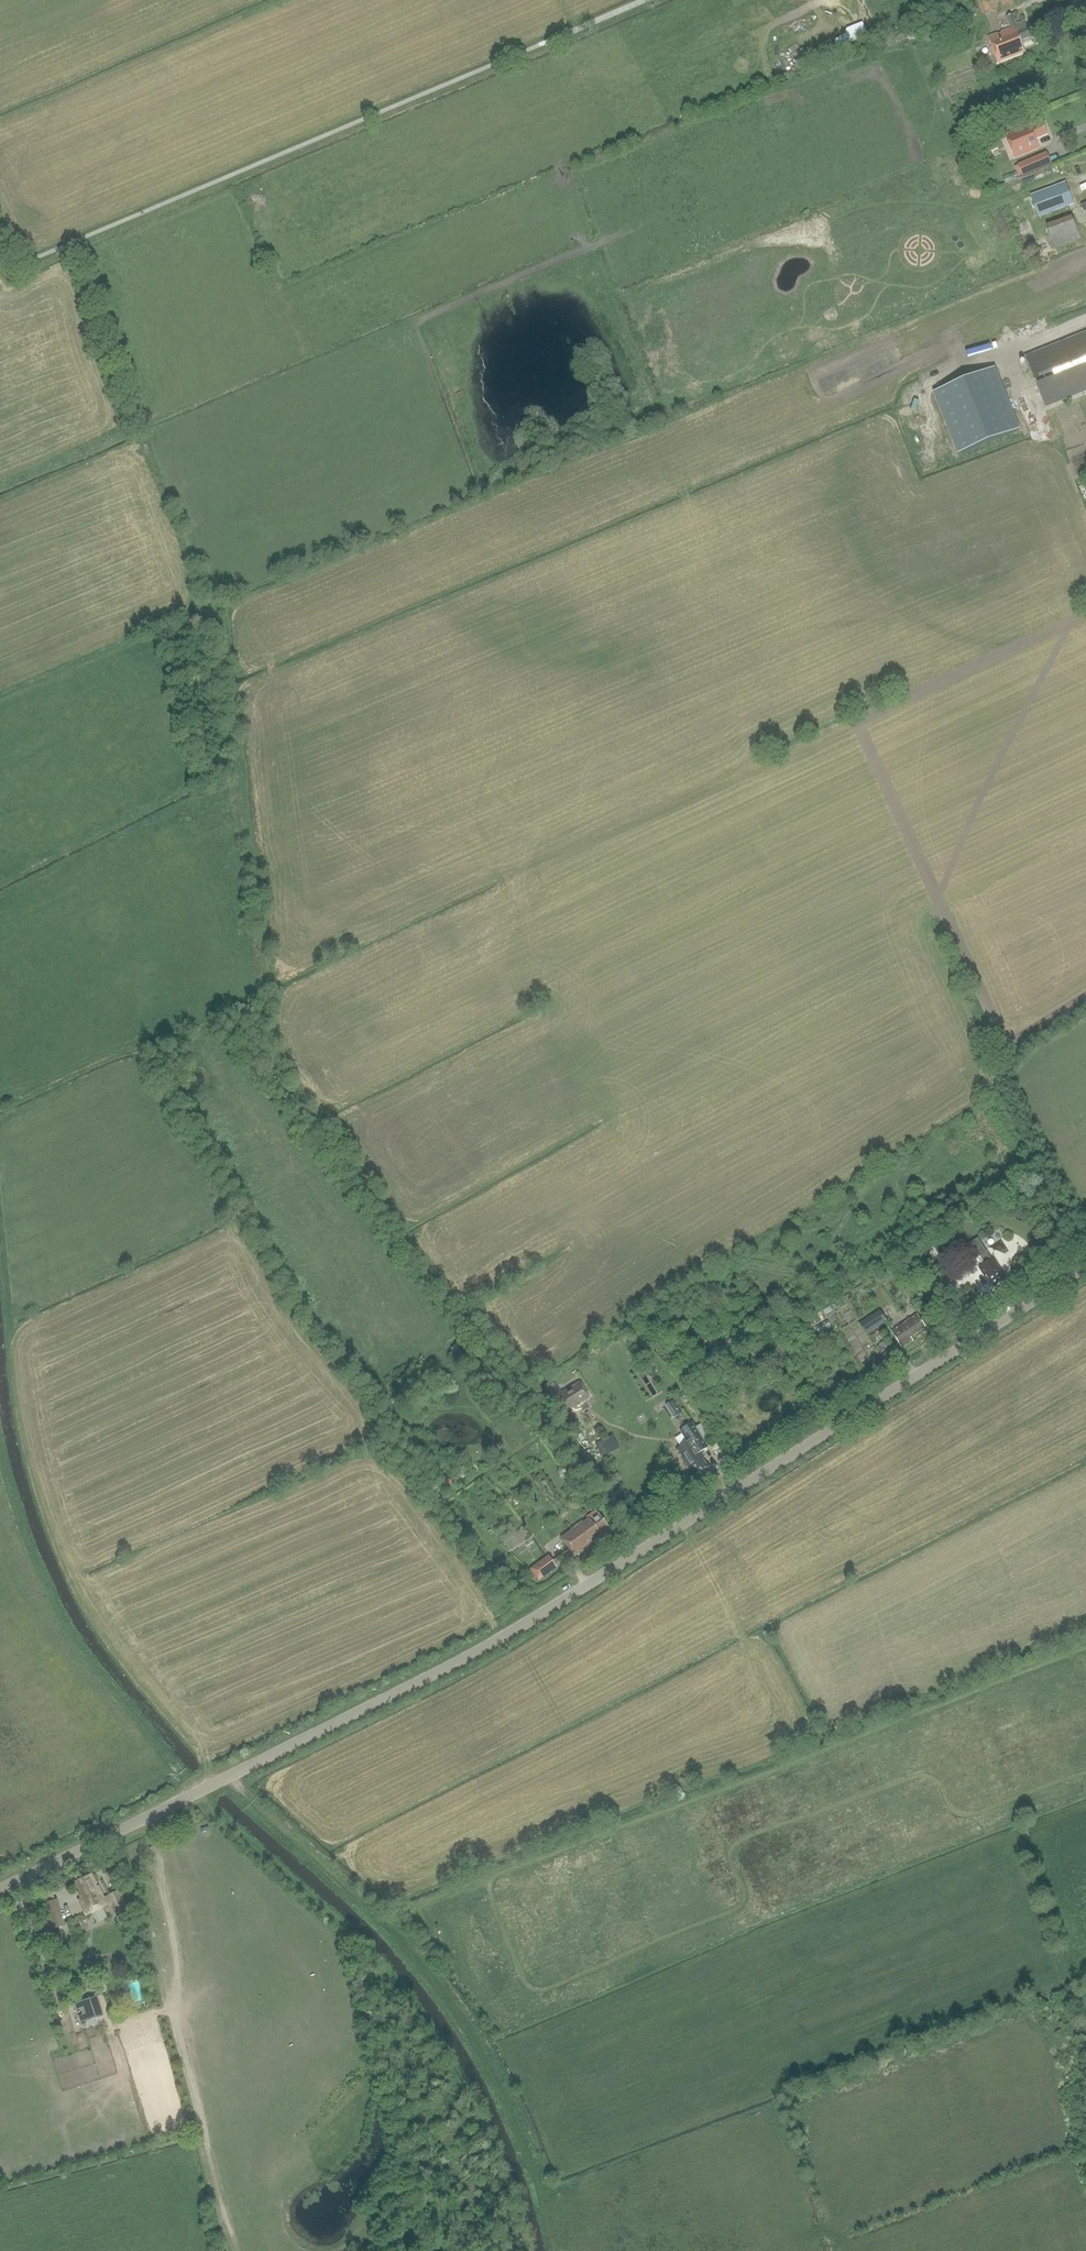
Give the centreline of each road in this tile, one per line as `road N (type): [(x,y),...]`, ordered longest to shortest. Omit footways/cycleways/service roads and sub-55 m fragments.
road 1 (tertiary): [(217,1783),(517,1629),(1085,1267)]
road 2 (tertiary): [(217,1783),(0,1886)]

